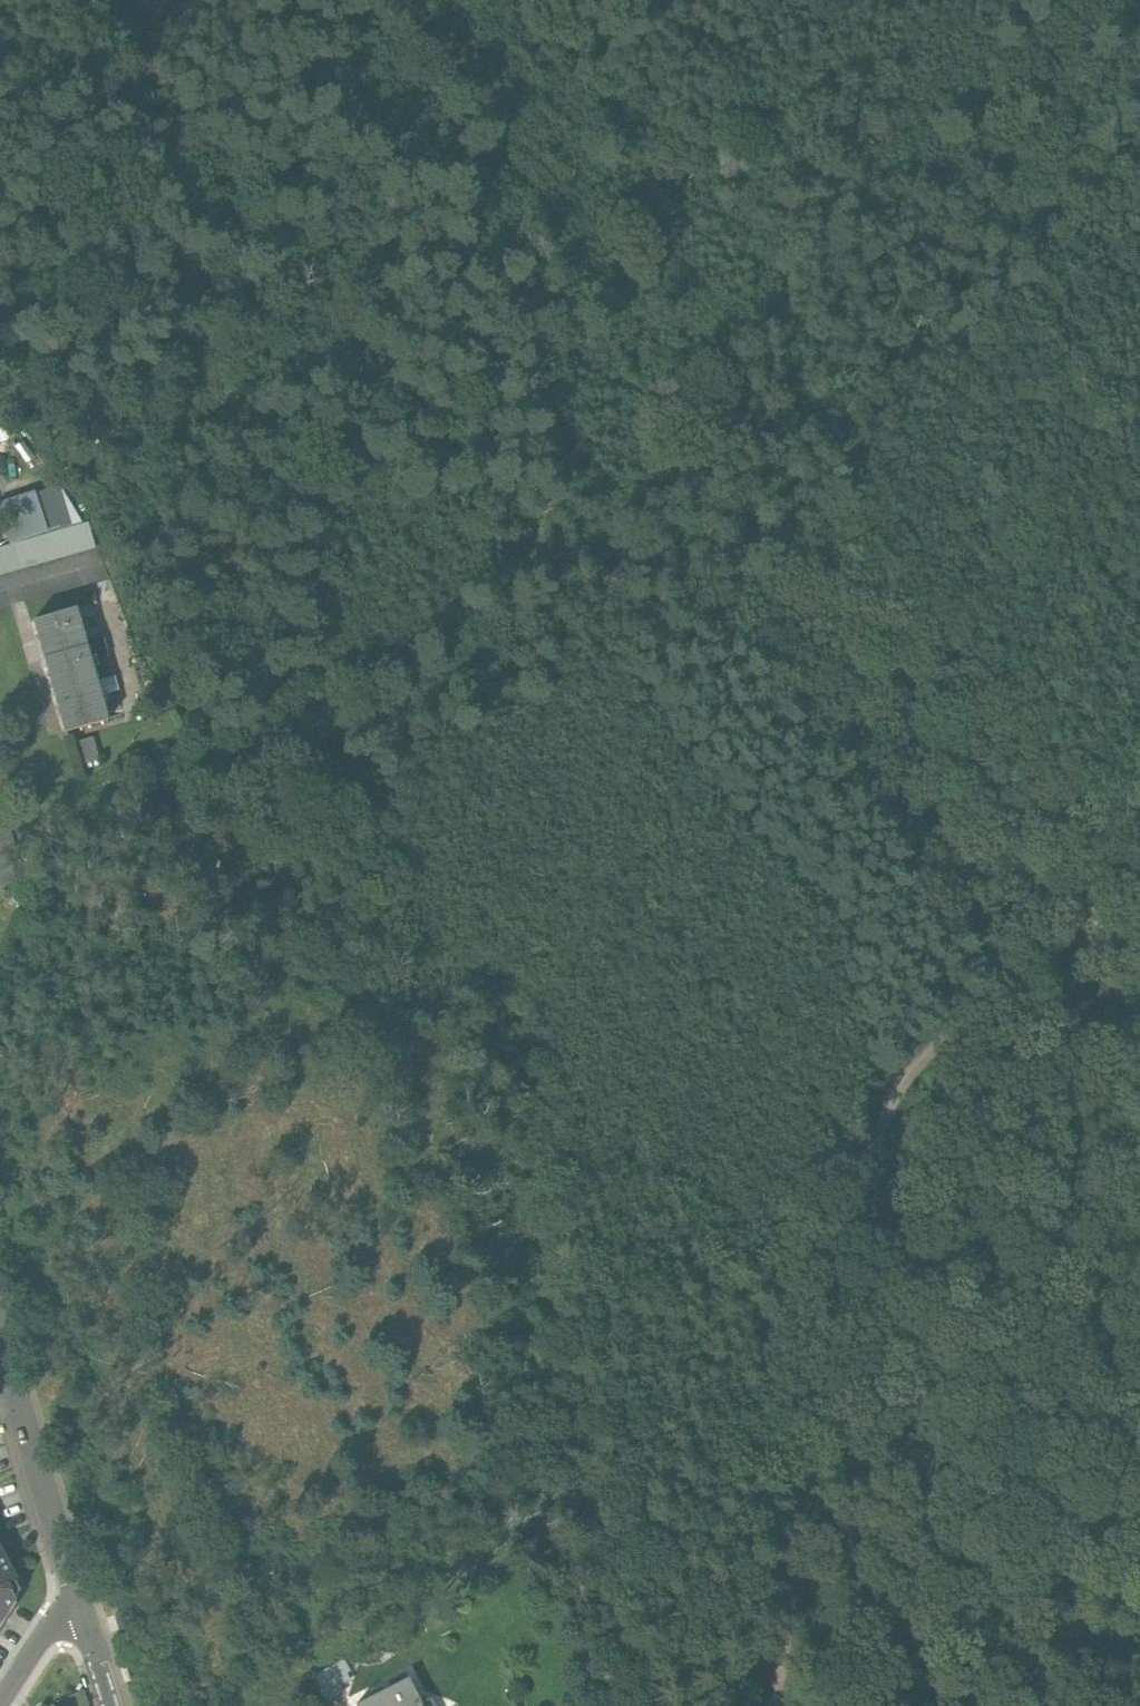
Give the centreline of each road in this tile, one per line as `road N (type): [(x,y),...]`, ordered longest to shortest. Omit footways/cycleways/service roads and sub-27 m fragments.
road 1 (track): [(774,1705),(817,1317),(841,1209),(901,1083),(948,1035),(1052,963),(1101,847),(1139,786)]
road 2 (residential): [(0,1343),(78,1602)]
road 3 (track): [(1139,1571),(988,1705)]
road 4 (residential): [(0,1704),(57,1618),(78,1602)]

